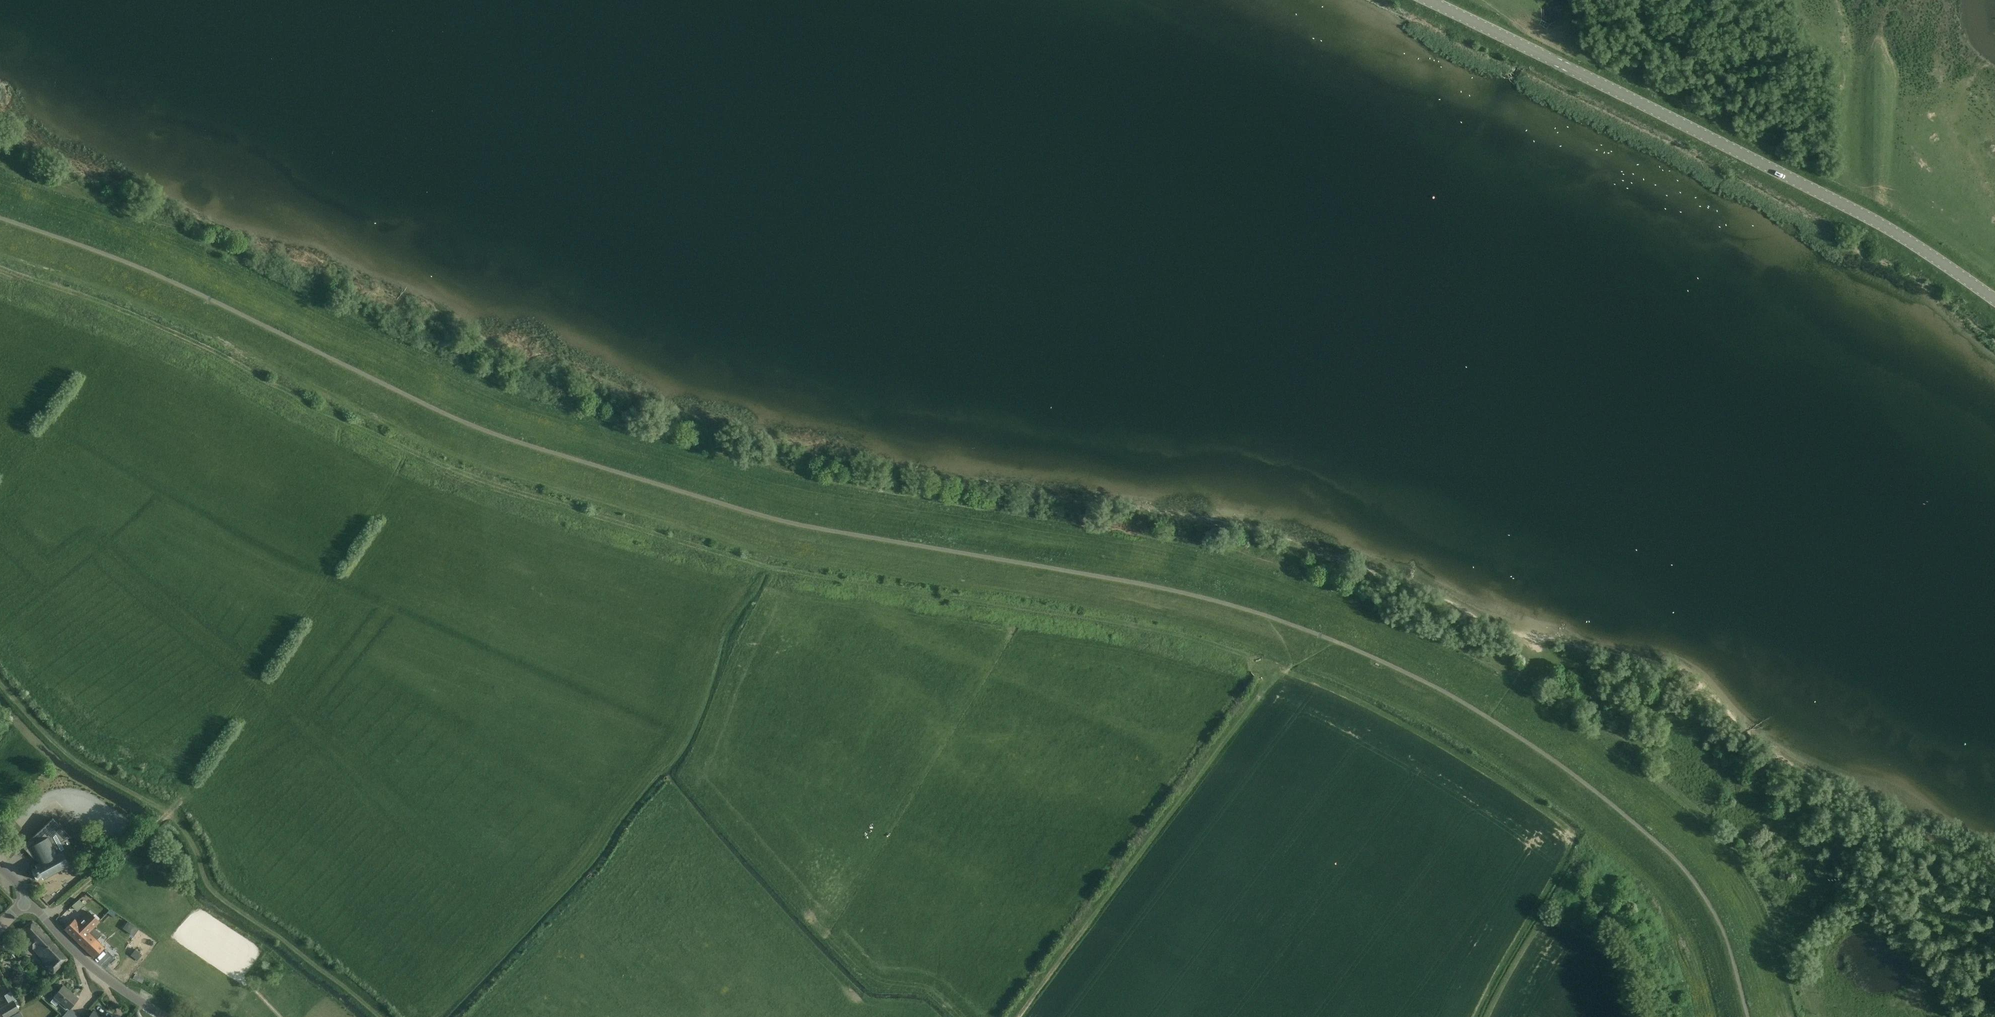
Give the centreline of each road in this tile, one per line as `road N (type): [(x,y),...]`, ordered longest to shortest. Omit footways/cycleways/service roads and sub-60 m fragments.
road 1 (unclassified): [(1428,0),(1873,219),(1994,298)]
road 2 (unclassified): [(167,1016),(84,960),(28,900)]
road 3 (track): [(45,918),(174,809)]

